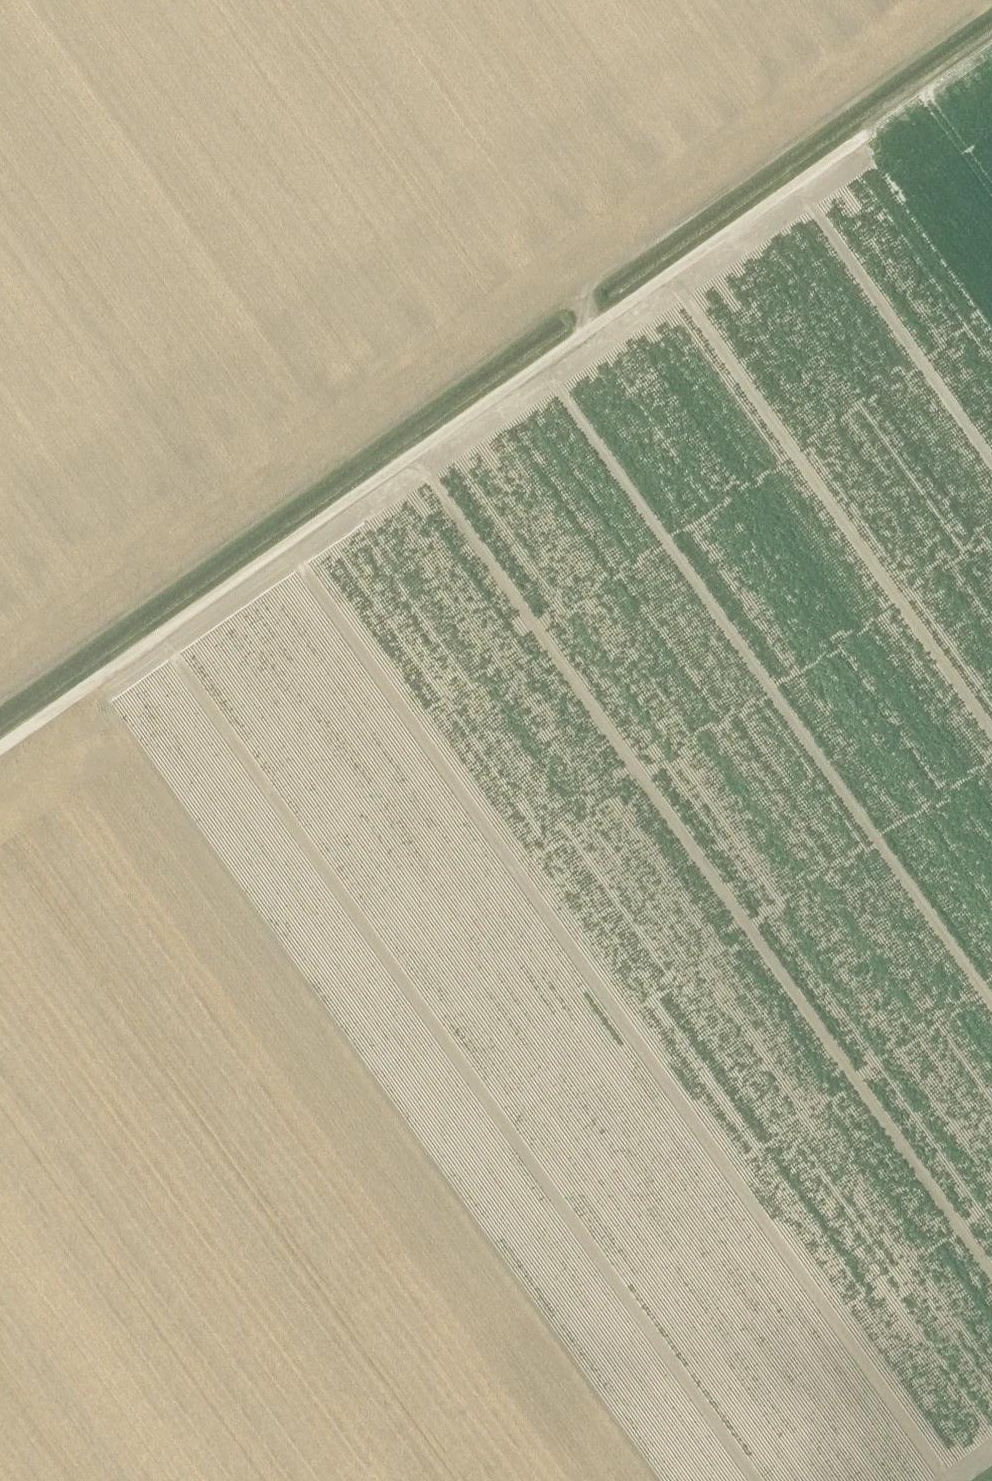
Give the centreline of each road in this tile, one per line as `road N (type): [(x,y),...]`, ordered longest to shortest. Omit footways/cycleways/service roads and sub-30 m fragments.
road 1 (track): [(0,747),(863,139)]
road 2 (track): [(991,37),(870,123),(863,139)]

